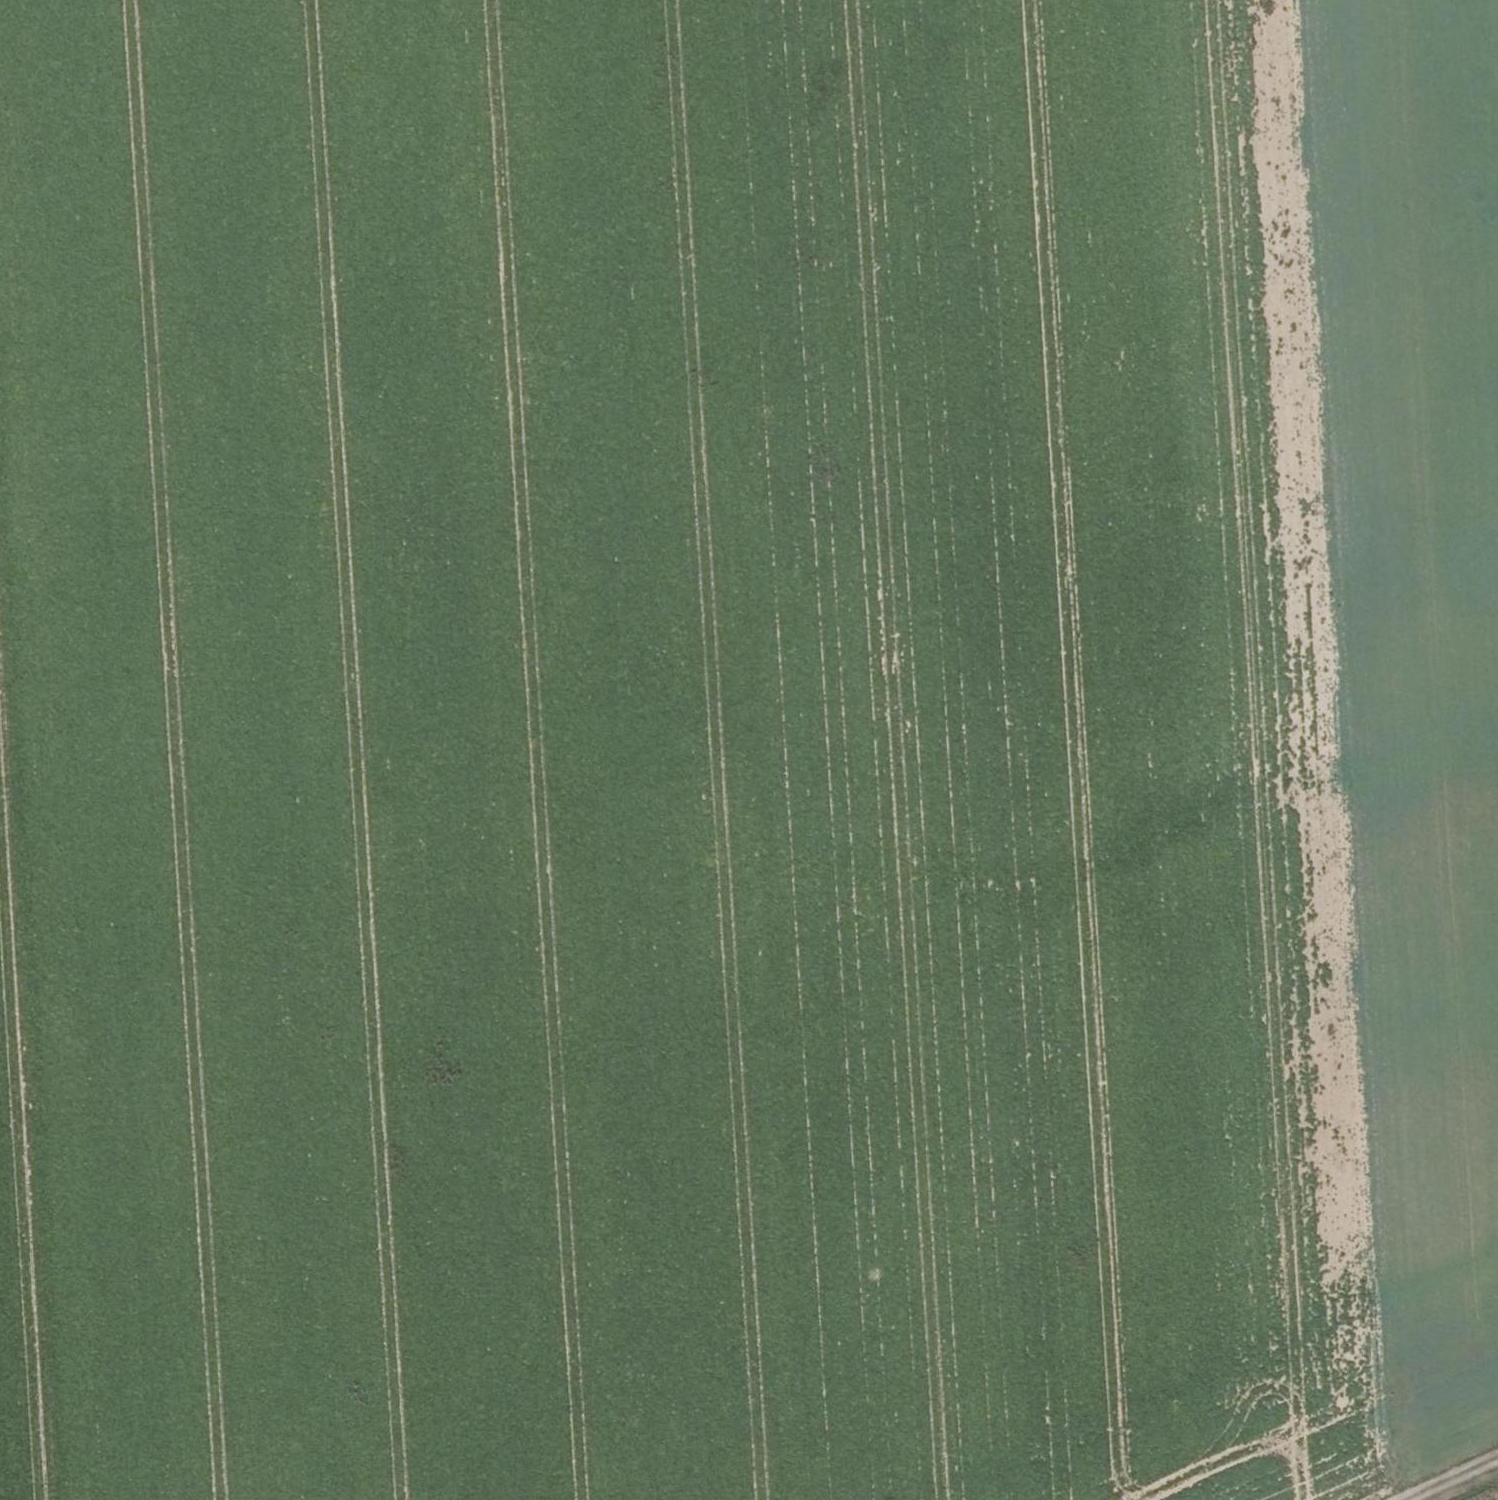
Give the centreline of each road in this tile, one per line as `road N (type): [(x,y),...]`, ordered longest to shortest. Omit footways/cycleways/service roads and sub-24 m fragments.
road 1 (track): [(1386,1499),(1497,1450)]

